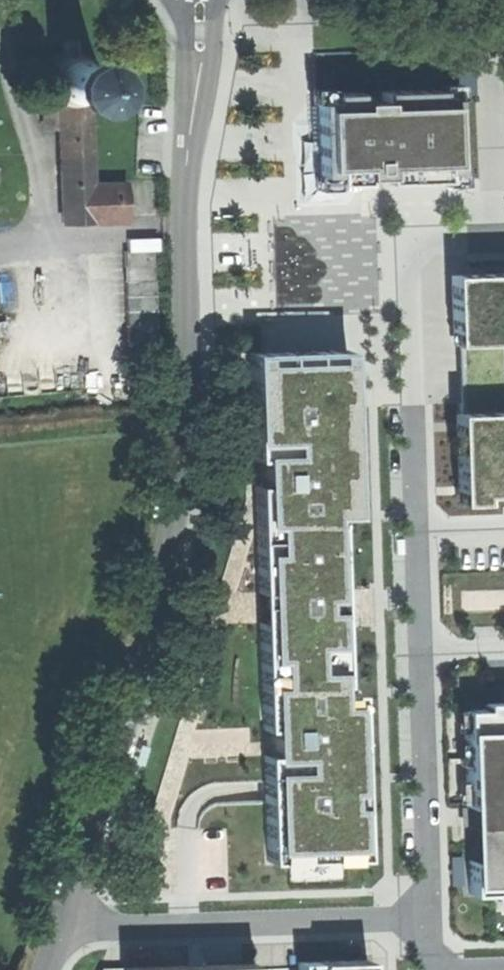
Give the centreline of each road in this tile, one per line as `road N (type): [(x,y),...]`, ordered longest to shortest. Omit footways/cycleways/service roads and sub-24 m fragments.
road 1 (residential): [(195,0),(192,408),(155,612),(56,926)]
road 2 (residential): [(416,530),(408,242),(503,238)]
road 3 (residential): [(56,926),(427,909)]
road 4 (residential): [(427,909),(419,652)]
road 5 (residential): [(419,652),(416,530)]

